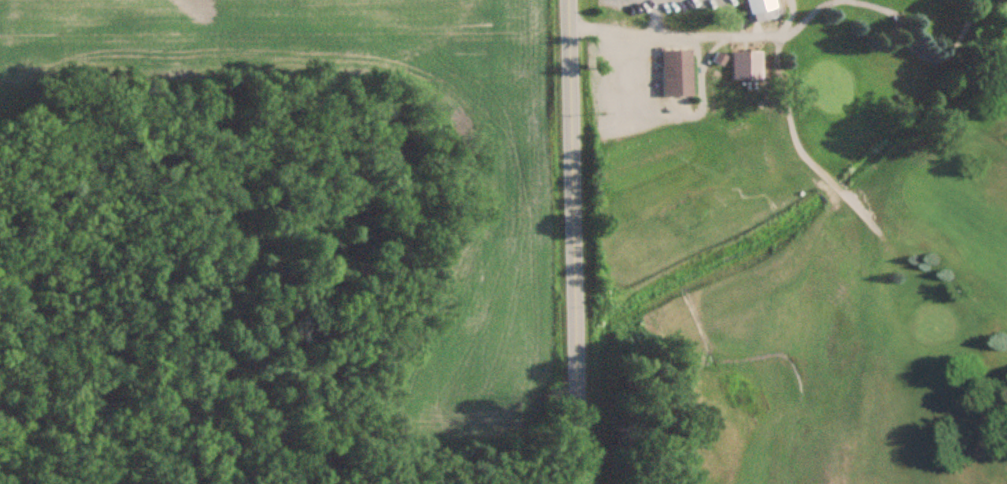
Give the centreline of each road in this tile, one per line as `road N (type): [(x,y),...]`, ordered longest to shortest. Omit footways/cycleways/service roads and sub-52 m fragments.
road 1 (residential): [(570,0),(574,483)]

